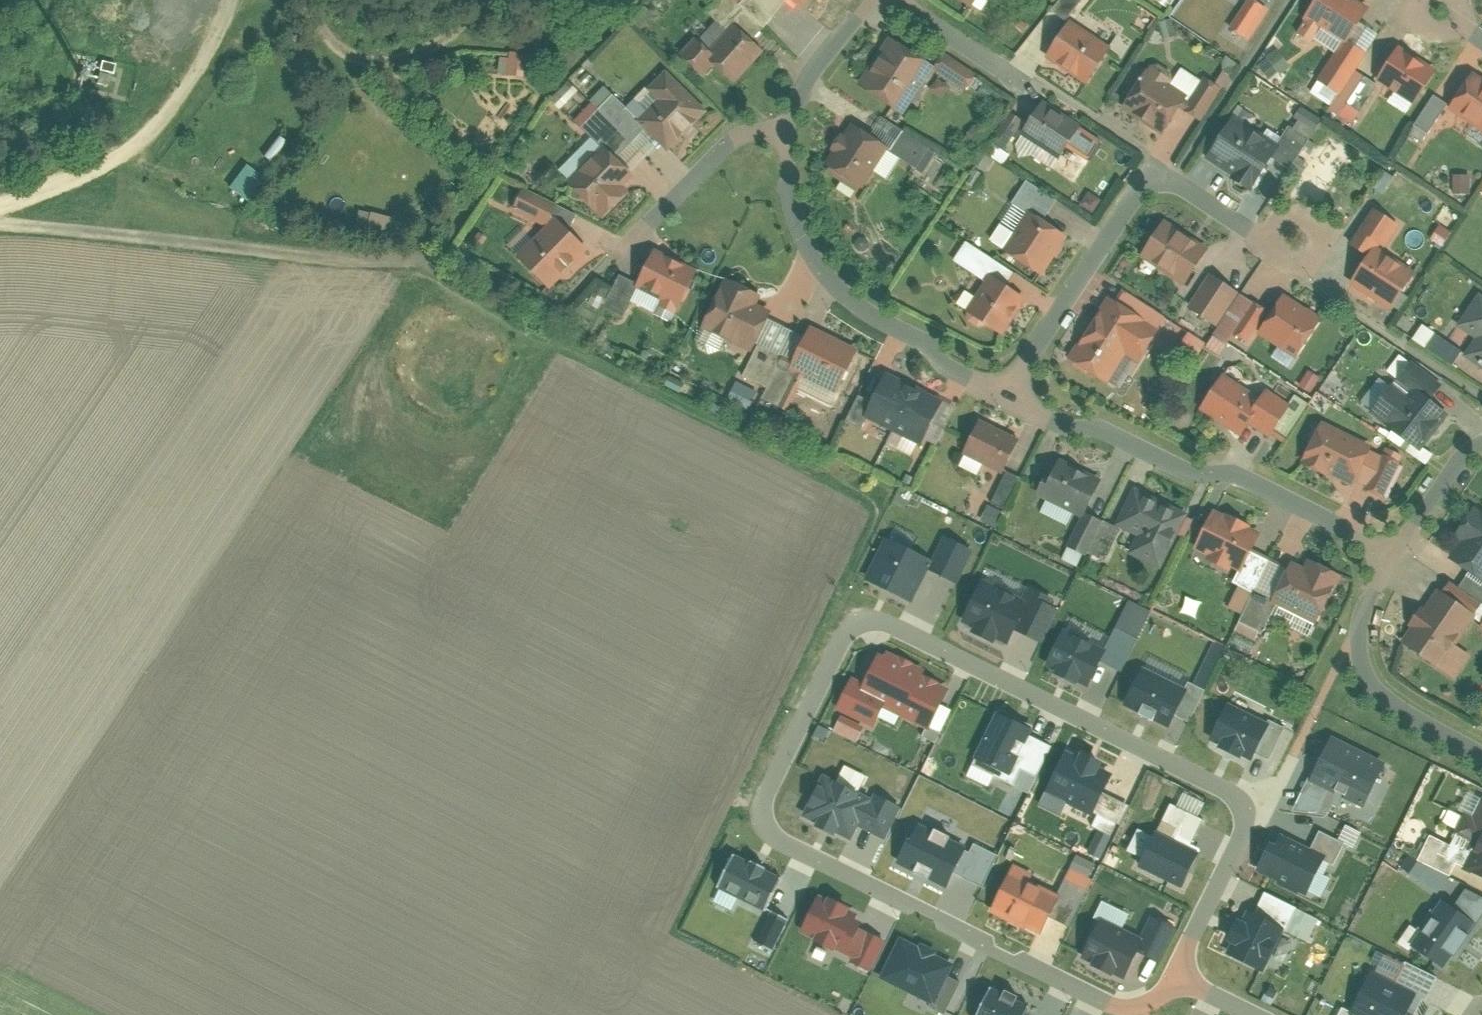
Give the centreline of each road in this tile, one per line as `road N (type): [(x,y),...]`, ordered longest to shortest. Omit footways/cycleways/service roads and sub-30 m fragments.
road 1 (residential): [(1176,971),(1232,847),(1234,805),(903,636),(882,627),(846,639),(770,794),(767,816),(777,835),(1097,996),(1130,1009),(1165,989)]
road 2 (track): [(541,326),(409,265),(0,221)]
road 3 (residential): [(1394,552),(1238,471),(1194,472),(1099,426),(1071,428),(1008,396)]
road 4 (residential): [(1008,396),(1154,173),(1251,231),(1272,231)]
road 5 (residential): [(1008,396),(852,299),(811,259),(789,204),(787,129)]
road 6 (track): [(0,209),(128,151),(163,120),(194,79),(232,0)]
road 7 (track): [(409,265),(434,247),(545,91),(588,46)]
road 8 (residential): [(1394,552),(1364,614),(1366,674),(1392,704),(1481,754)]
road 9 (track): [(305,0),(333,45),(376,61),(453,36),(479,0)]
road 10 (residential): [(787,129),(733,138),(647,220)]
road 11 (residential): [(787,129),(806,80),(873,0)]
road 12 (track): [(433,46),(588,46)]
road 13 (residential): [(904,0),(1027,82)]
road 14 (residential): [(1481,443),(1454,463),(1394,552)]
road 15 (residential): [(1272,231),(1297,211),(1322,229),(1311,258),(1279,254)]

